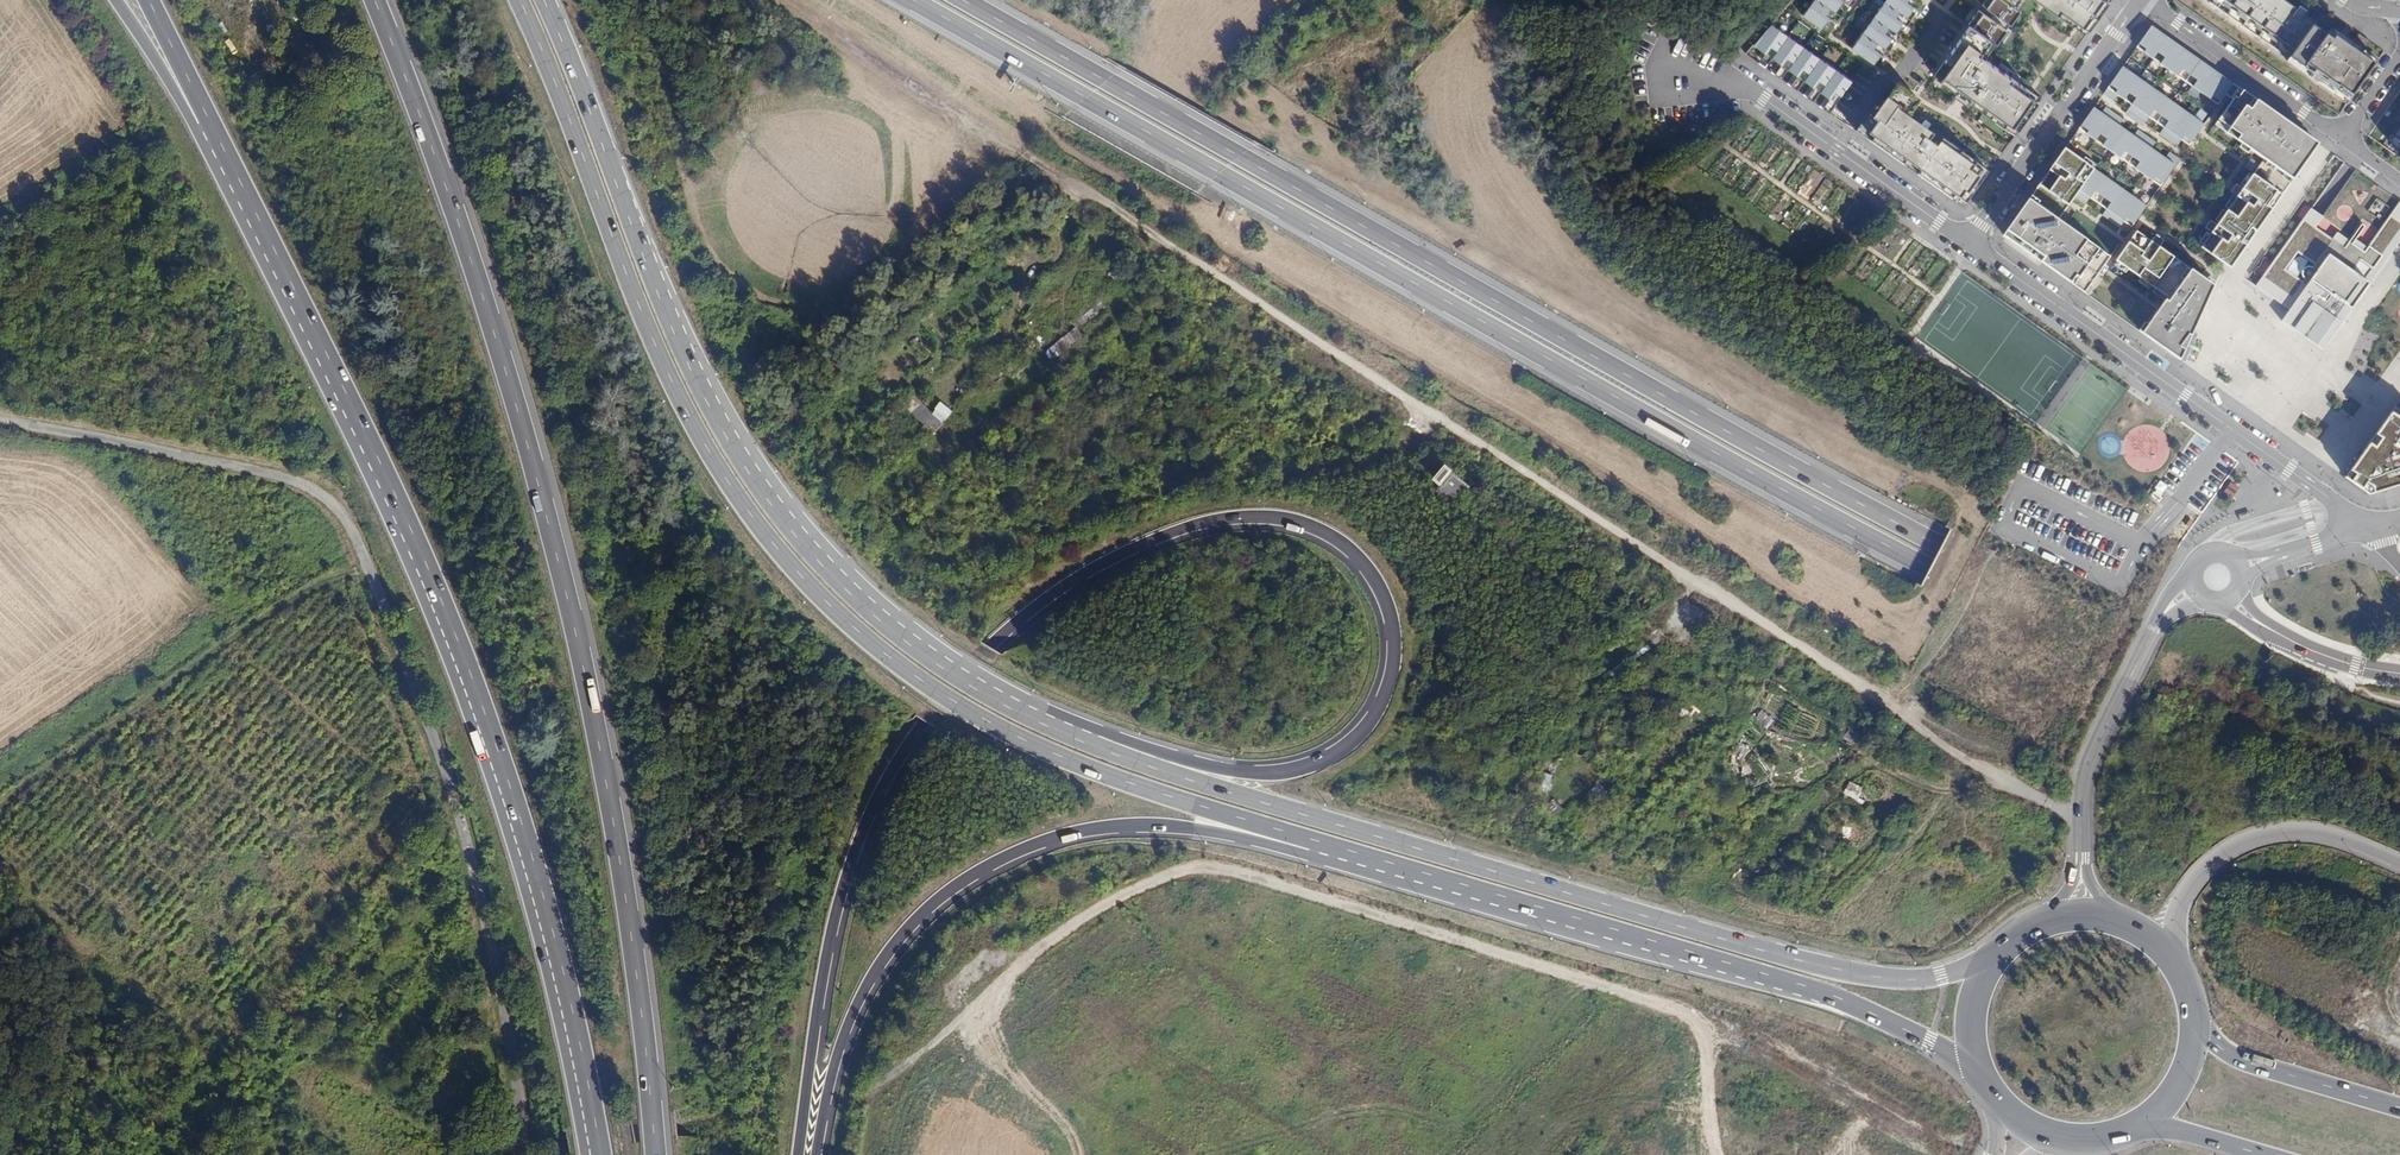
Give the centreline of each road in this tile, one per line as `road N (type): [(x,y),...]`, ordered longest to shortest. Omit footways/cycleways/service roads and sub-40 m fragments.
road 1 (motorway): [(913,0),(1930,568),(2399,787)]
road 2 (motorway): [(2399,760),(1943,548),(965,0)]
road 3 (primary): [(520,0),(669,375),(728,476),(805,578),(903,667),(988,724),(1114,780),(1544,916)]
road 4 (motorway): [(804,1154),(823,977),(858,840),(925,720),(988,646),(1056,592),(1194,526),(1290,520),(1337,541),(1368,571),(1386,614),(1392,660),(1381,702),(1352,740),(1300,768),(1261,771),(1090,743)]
road 5 (track): [(866,1154),(879,1090),(1106,900),(1194,863),(1754,1042),(1930,1137)]
road 6 (motorway): [(656,1154),(626,895),(576,631),(503,361),(375,0)]
road 7 (motorway): [(205,123),(393,500),(468,681),(549,934),(597,1154)]
road 8 (unclassified): [(529,1151),(497,981),(445,777),(329,502),(269,474),(0,422)]
road 9 (primary): [(1090,743),(981,689),(912,641),(824,560),(747,459),(697,363),(544,0)]
road 10 (primary): [(2000,948),(1963,969),(1910,980),(1794,961),(1244,799),(1090,743)]
road 11 (motorway): [(817,1154),(857,1009),(904,937),(959,886),(1028,849),(1117,829),(1198,831),(1544,916)]
road 12 (residential): [(2358,529),(2341,506),(1970,244)]
road 13 (primary): [(1544,916),(1811,990),(1974,1066)]
road 14 (residential): [(2146,0),(2341,131),(2399,53)]
road 15 (motorway): [(2178,967),(2173,927),(2184,896),(2218,857),(2250,838),(2316,831),(2399,861)]
road 16 (residential): [(2144,0),(1970,244)]
road 17 (residential): [(1970,244),(1764,98),(1722,83)]
road 18 (tertiary): [(2155,628),(2087,767),(2082,871)]
road 19 (primary): [(2399,1106),(2240,1057),(2195,1012)]
road 20 (motorway): [(121,0),(205,123)]
road 21 (tertiary): [(2399,674),(2324,655),(2270,630)]
road 22 (motorway): [(148,0),(205,123)]
road 23 (primary): [(2141,1125),(2185,1077),(2195,1012)]
road 24 (primary): [(2141,1125),(2266,1154)]
road 25 (track): [(1709,1027),(1720,1154)]
road 26 (primary): [(2000,948),(1970,1003),(1974,1066)]

